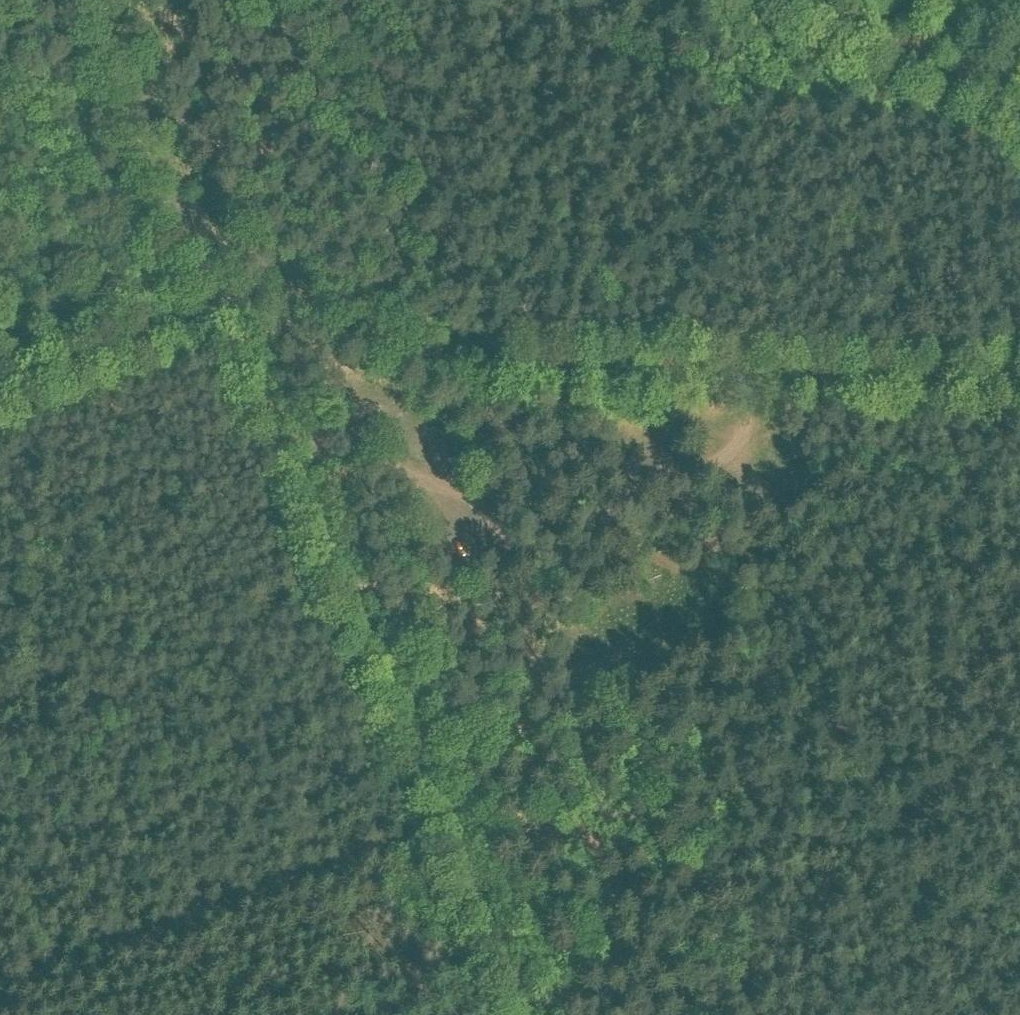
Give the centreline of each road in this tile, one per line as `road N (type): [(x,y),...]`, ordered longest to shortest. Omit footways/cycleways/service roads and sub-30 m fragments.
road 1 (unclassified): [(1019,388),(465,371),(312,306),(224,309),(91,0)]
road 2 (track): [(224,309),(440,828),(0,991)]
road 3 (track): [(796,0),(1019,114)]
road 4 (track): [(224,309),(0,383)]
road 5 (track): [(440,828),(521,1014)]

